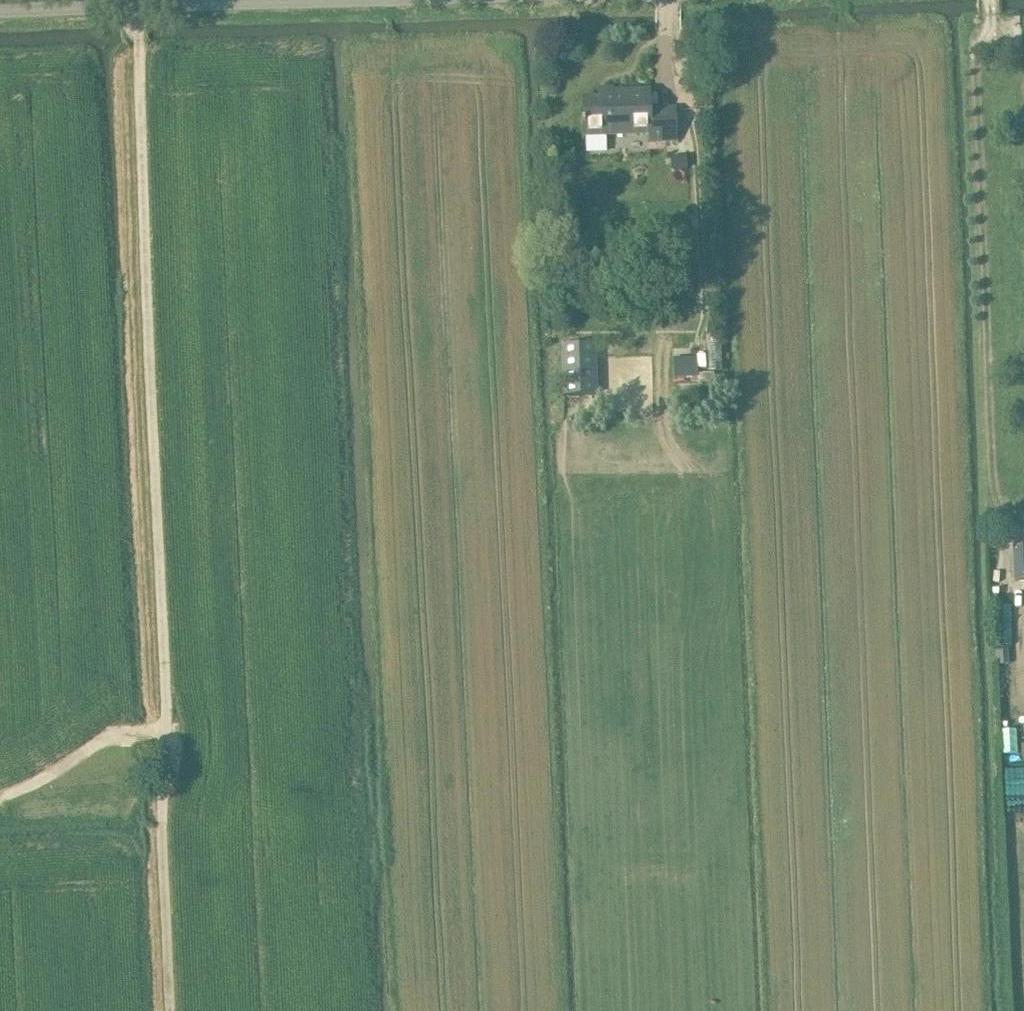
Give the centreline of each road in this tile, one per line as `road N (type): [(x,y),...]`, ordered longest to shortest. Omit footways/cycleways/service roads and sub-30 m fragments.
road 1 (track): [(165,733),(140,0)]
road 2 (track): [(175,1010),(165,733),(108,736),(39,782),(0,796)]
road 3 (unclassified): [(0,9),(338,0)]

